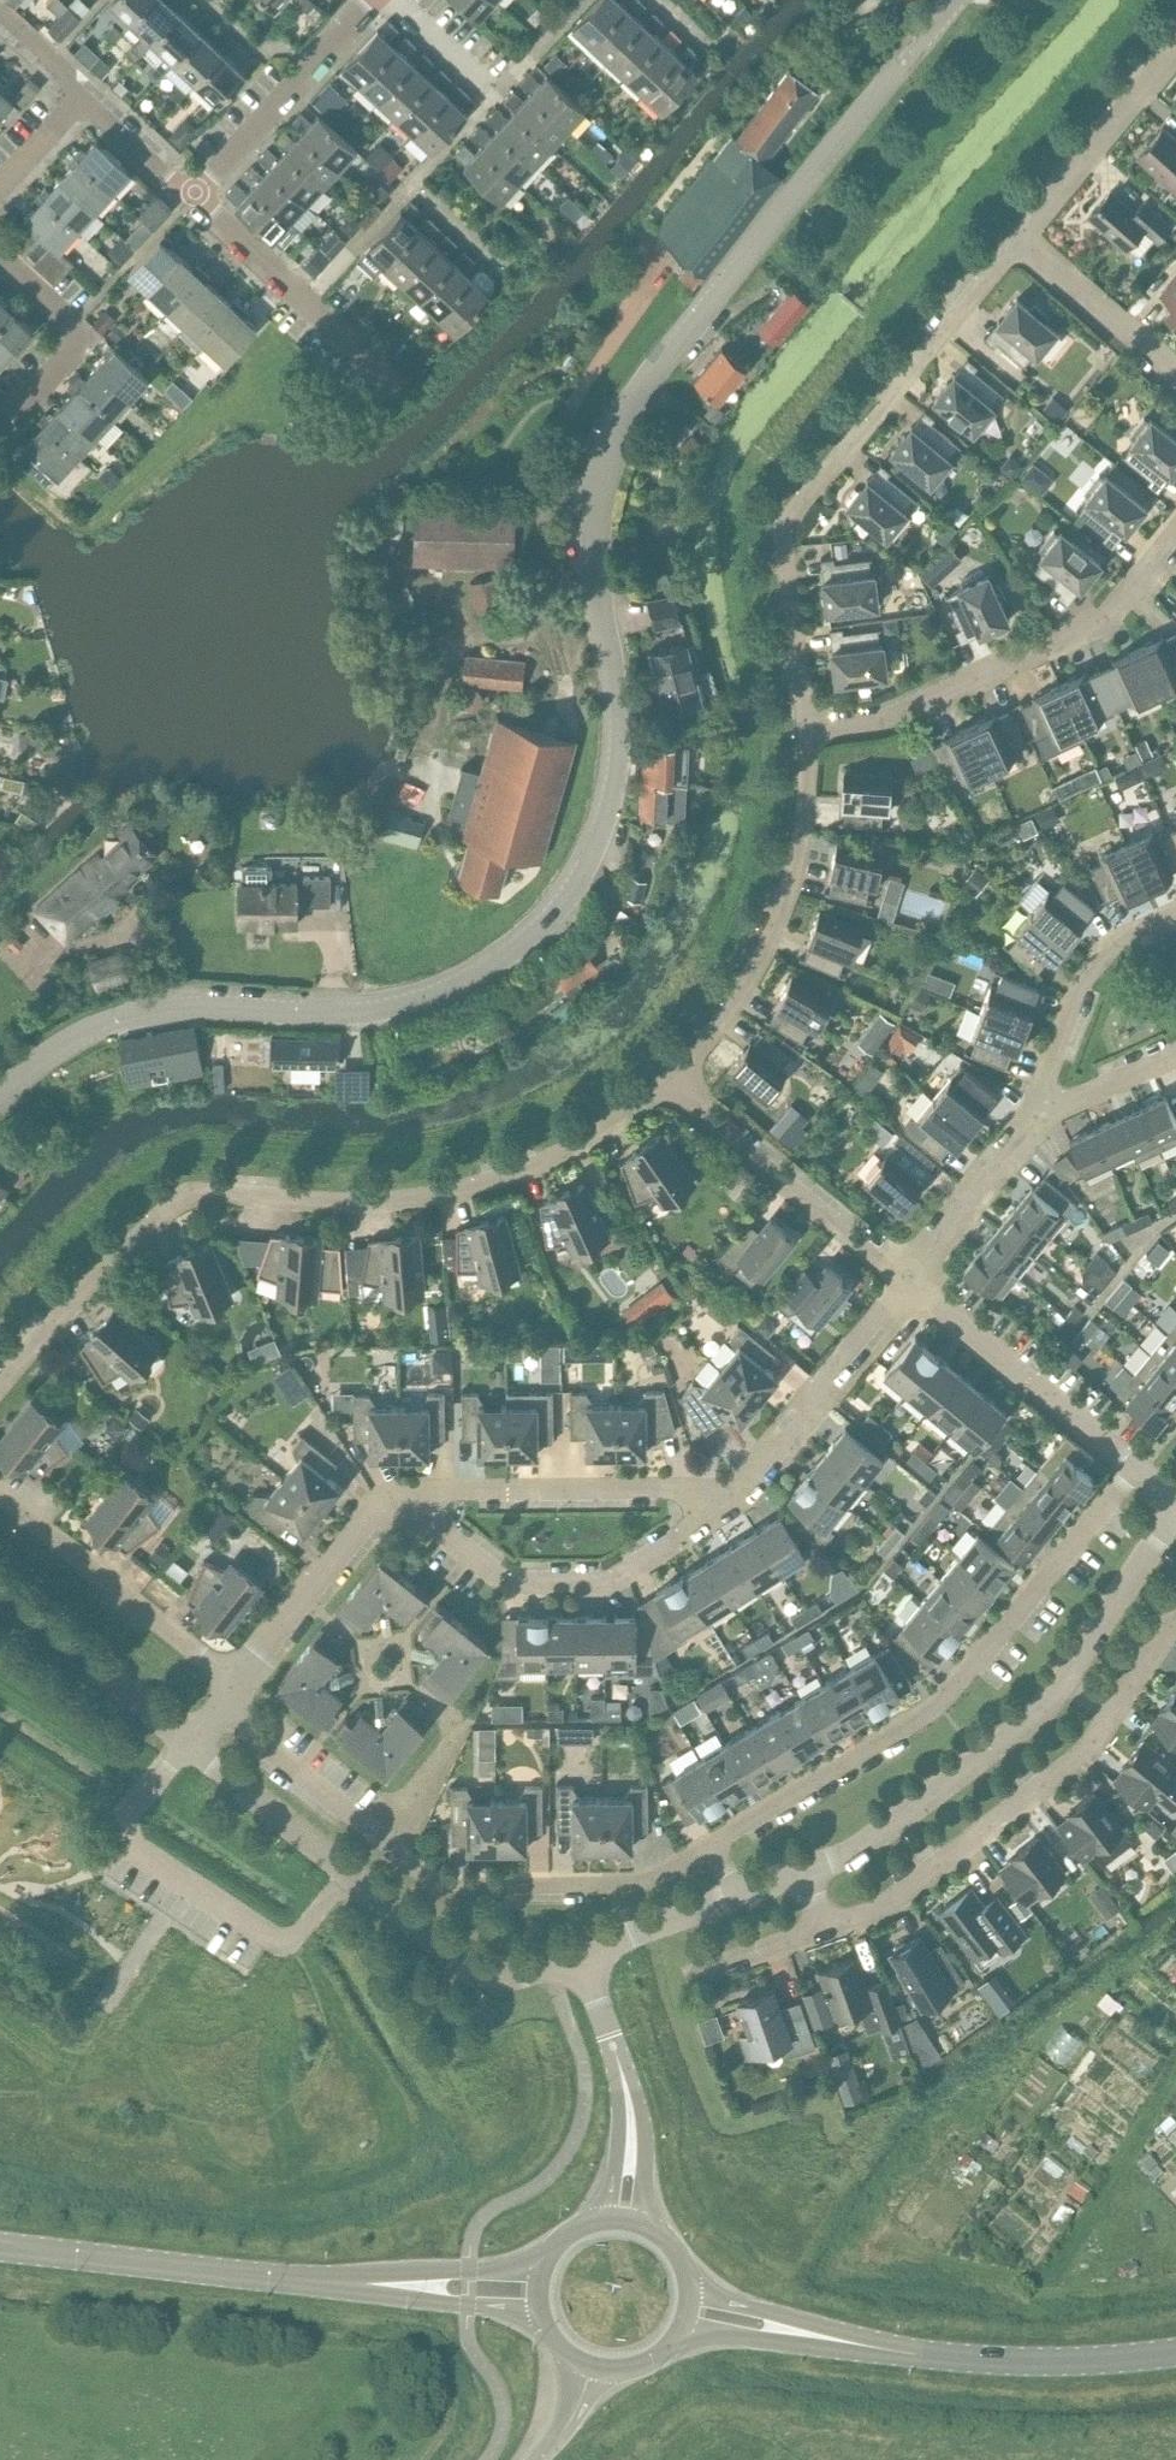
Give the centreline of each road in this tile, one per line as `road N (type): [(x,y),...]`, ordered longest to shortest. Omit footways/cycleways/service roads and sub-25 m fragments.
road 1 (tertiary): [(0,1093),(59,1045),(126,1015),(190,1006),(339,1011),(411,1003),(503,960),(560,909),(599,839),(619,748),(591,549),(600,475),(616,433),(665,358),(959,0)]
road 2 (residential): [(0,1390),(82,1290),(188,1195),(327,1203),(426,1196),(510,1175),(583,1143),(669,1083)]
road 3 (residential): [(808,732),(781,524),(1021,236)]
road 4 (residential): [(709,1852),(934,1714),(1139,1472)]
road 5 (residential): [(214,1709),(444,1887),(644,1888),(709,1852)]
road 6 (residential): [(214,1709),(188,1746),(466,1971),(506,1978),(579,1955)]
road 7 (residential): [(808,732),(887,721),(1082,634),(1175,532)]
road 8 (residential): [(745,1492),(631,1578),(508,1581),(394,1494)]
road 9 (residential): [(669,1083),(719,1027),(783,906),(808,795),(808,732)]
road 10 (secondary): [(0,2246),(385,2287)]
road 11 (secondary): [(808,2334),(984,2362),(1175,2355)]
road 12 (residential): [(821,1931),(892,1904),(1081,1757),(1110,1713)]
road 13 (residential): [(394,1494),(745,1492)]
road 14 (residential): [(801,1876),(844,1861),(1044,1706),(1063,1681)]
road 15 (residential): [(906,1277),(669,1083)]
road 16 (residential): [(1139,1472),(906,1277)]
road 17 (residential): [(233,1683),(0,1491)]
road 18 (residential): [(191,200),(399,387)]
road 19 (residential): [(191,200),(374,0)]
road 20 (residential): [(745,1492),(906,1277)]
road 21 (residential): [(1044,1115),(1046,1087),(1083,980),(1125,935),(1175,914)]
road 22 (residential): [(233,1683),(394,1494)]
road 23 (residential): [(1021,236),(1175,47)]
road 24 (track): [(1060,2277),(1175,2067)]
road 25 (residential): [(9,420),(86,337),(0,257)]
road 26 (residential): [(906,1277),(1044,1115)]
road 27 (residential): [(1175,371),(1021,236)]
road 28 (residential): [(1063,1681),(1175,1513)]
road 29 (unclassified): [(632,2147),(628,2091),(579,1955)]
road 30 (residential): [(579,1955),(735,1898)]
road 31 (secondary): [(538,2272),(448,2273),(385,2287)]
road 32 (secondary): [(385,2287),(447,2304),(536,2307)]
road 33 (residential): [(82,99),(191,200)]
road 34 (residential): [(1044,1115),(1175,1056)]
road 35 (residential): [(690,1981),(821,1931)]
road 36 (secondary): [(684,2331),(757,2341),(808,2334)]
road 37 (secondary): [(808,2334),(764,2309),(693,2292)]
road 38 (residential): [(0,9),(82,99)]
road 39 (residential): [(0,187),(82,99)]

